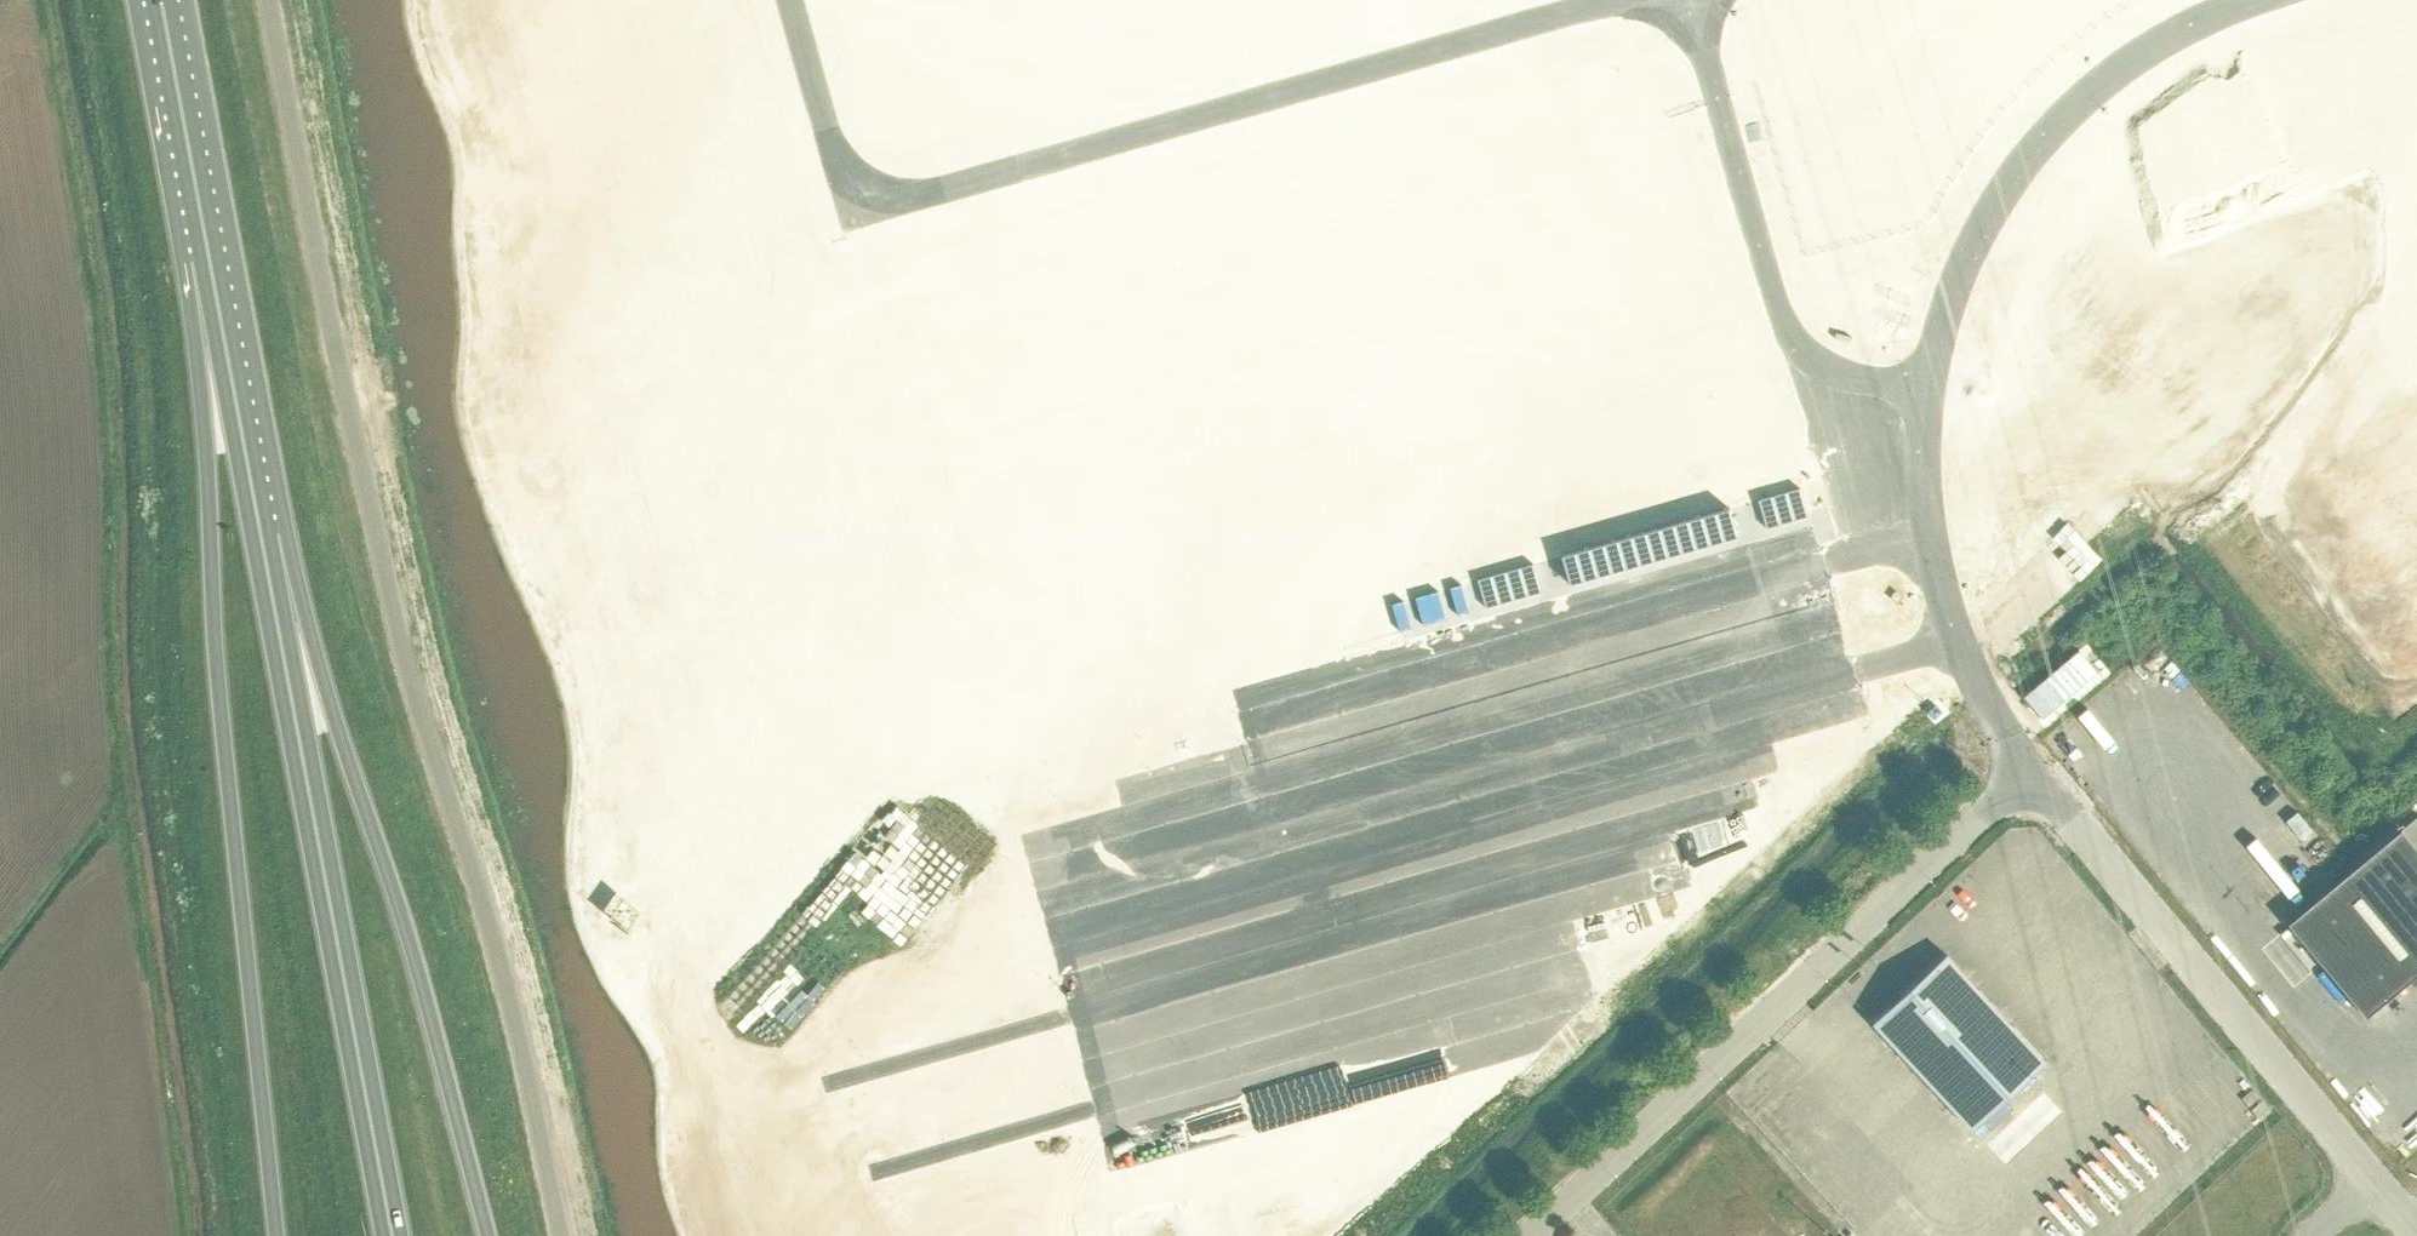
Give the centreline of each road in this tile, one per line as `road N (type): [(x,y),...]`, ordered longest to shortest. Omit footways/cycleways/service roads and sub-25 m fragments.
road 1 (unclassified): [(560,1235),(488,925),(413,685),(348,408),(268,0)]
road 2 (unclassified): [(1521,1235),(1984,812),(2008,795),(2034,792),(2063,810),(2369,1178)]
road 3 (trunk): [(201,218),(187,262),(229,847),(275,1235)]
road 4 (trunk): [(485,1235),(287,535),(249,483)]
road 5 (trunk): [(393,1235),(249,483)]
road 6 (trunk): [(249,483),(201,218)]
road 7 (trunk): [(201,218),(165,0)]

